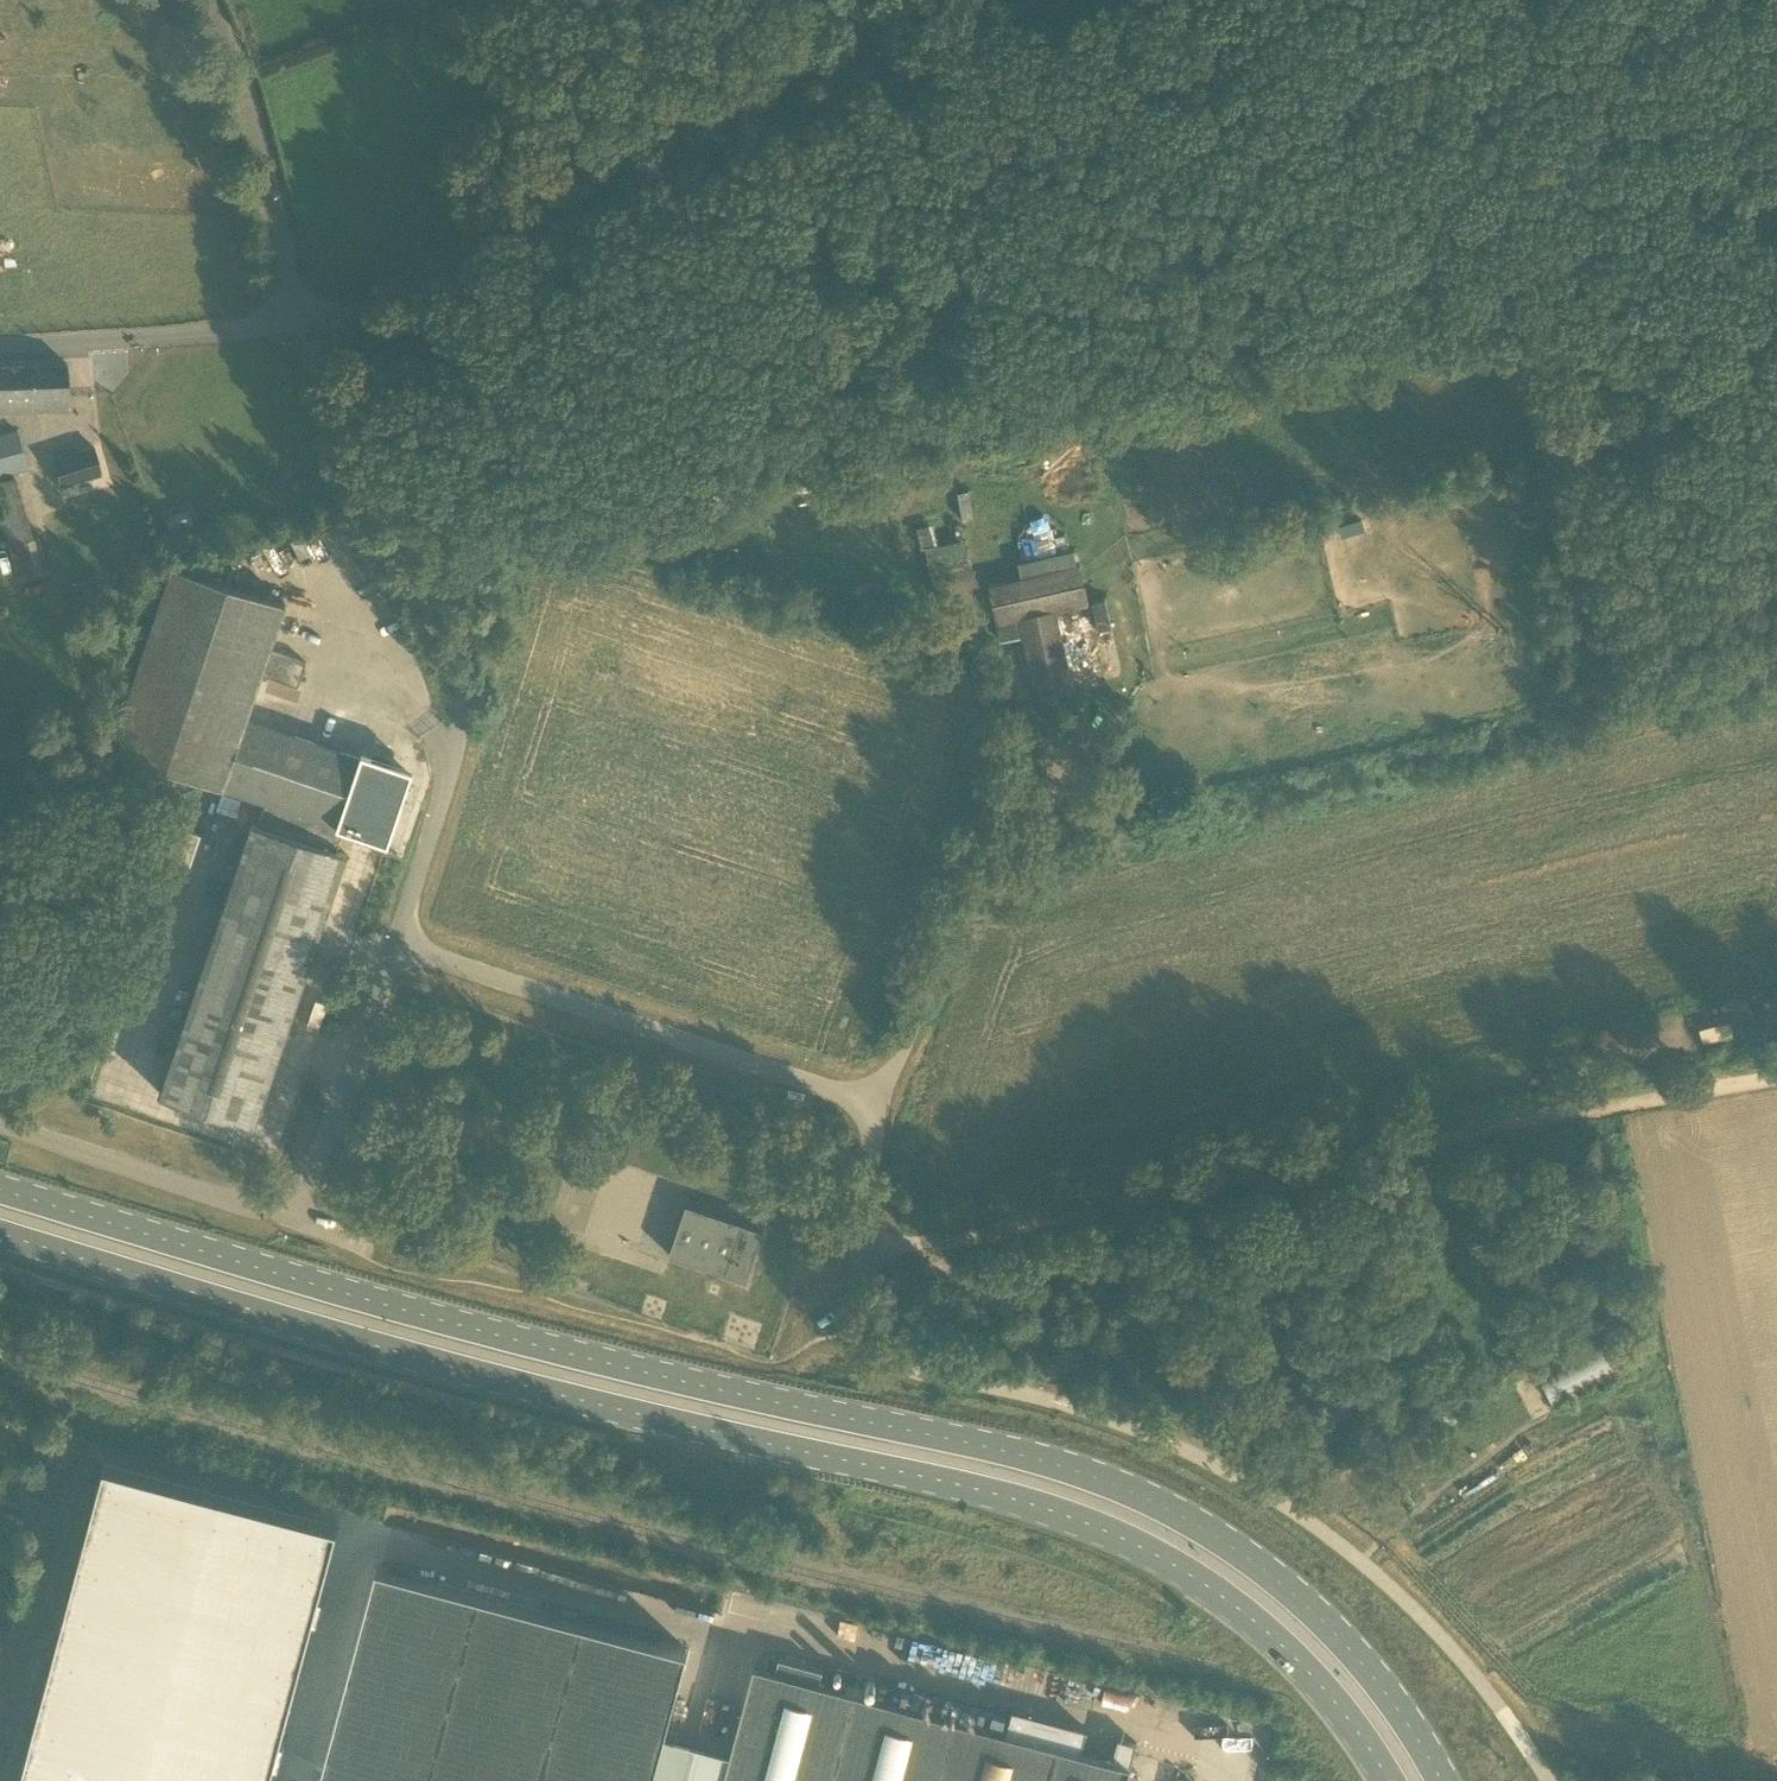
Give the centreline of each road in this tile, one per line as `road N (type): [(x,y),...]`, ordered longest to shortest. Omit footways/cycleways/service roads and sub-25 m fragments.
road 1 (primary): [(1439,1780),(1371,1671),(1296,1598),(1201,1528),(1090,1476),(543,1347),(0,1191)]
road 2 (primary): [(0,1233),(430,1361),(983,1491),(1103,1531),(1222,1598),(1291,1654),(1387,1780)]
road 3 (track): [(856,1254),(1387,1143),(1776,1076)]
road 4 (track): [(302,317),(380,299),(487,258),(1042,0)]
road 5 (unclassified): [(397,941),(465,704),(454,657),(302,317)]
road 6 (unclassified): [(397,941),(880,1106),(856,1254)]
road 7 (unclassified): [(302,317),(209,0)]
road 8 (unclassified): [(297,1222),(0,1124)]
road 9 (unclassified): [(0,347),(212,333),(302,317)]
road 10 (unclassified): [(297,1222),(352,1087),(397,941)]

